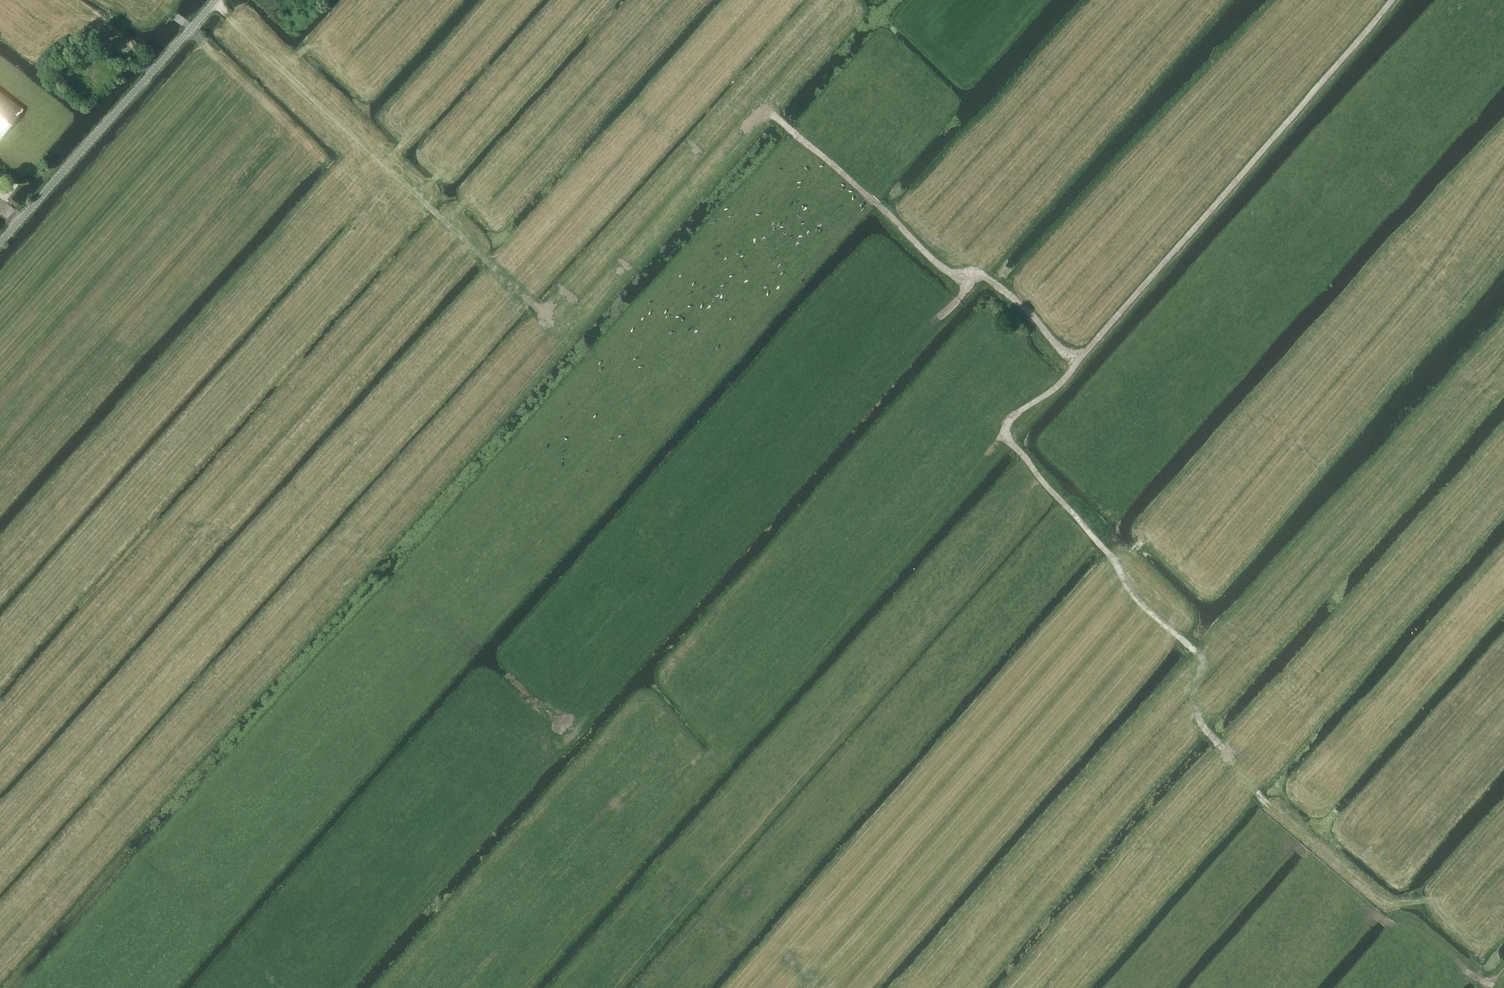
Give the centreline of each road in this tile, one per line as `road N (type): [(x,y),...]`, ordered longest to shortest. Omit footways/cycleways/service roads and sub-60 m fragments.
road 1 (track): [(1503,972),(1491,987),(1391,925),(1256,794),(1199,721),(1197,653),(1139,603),(1116,560),(1004,433),(1008,418),(1052,390),(1391,0)]
road 2 (unclassified): [(0,243),(217,0)]
road 3 (track): [(970,278),(952,275),(772,115)]
road 4 (track): [(359,189),(190,30)]
road 5 (track): [(539,312),(418,197),(445,164)]
road 6 (track): [(1076,361),(981,276),(970,278),(939,317)]
road 7 (track): [(384,165),(283,69),(307,47)]

